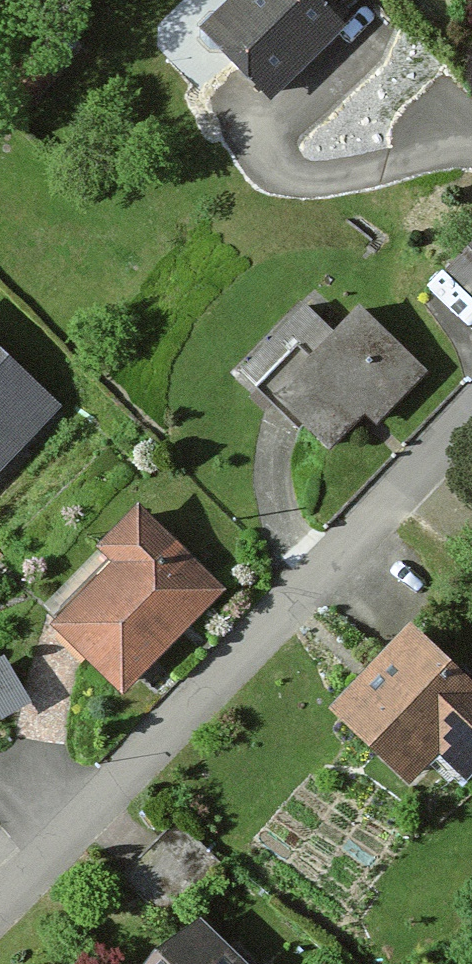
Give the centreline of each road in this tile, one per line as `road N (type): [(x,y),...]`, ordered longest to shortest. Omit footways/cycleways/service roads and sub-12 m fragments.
road 1 (residential): [(471,396),(0,884)]

